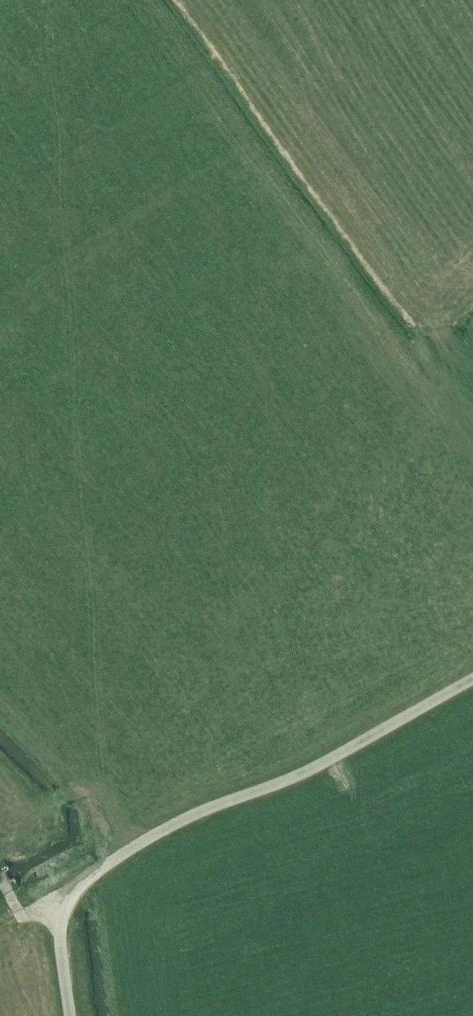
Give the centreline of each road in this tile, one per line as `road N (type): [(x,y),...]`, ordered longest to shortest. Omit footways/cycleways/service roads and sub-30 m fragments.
road 1 (unclassified): [(70,1015),(59,929),(72,890),(194,810),(313,765),(472,675)]

